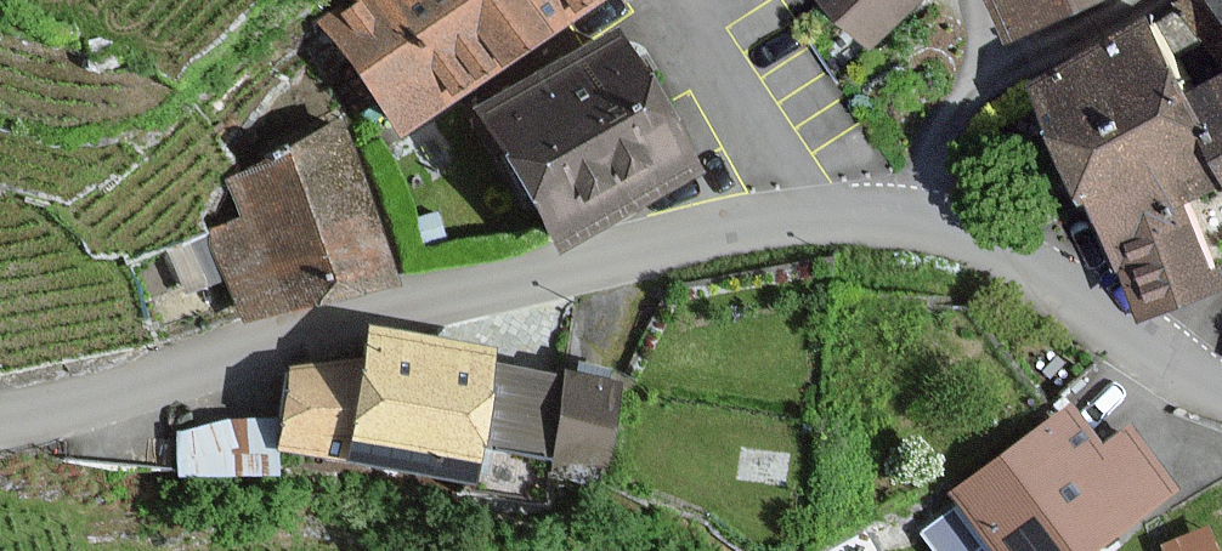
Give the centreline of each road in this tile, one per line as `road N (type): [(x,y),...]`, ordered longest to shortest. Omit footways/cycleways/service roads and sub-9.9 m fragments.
road 1 (unclassified): [(1221,386),(1140,348),(1031,265),(972,237),(862,214),(789,219),(207,365),(62,413),(0,420)]

